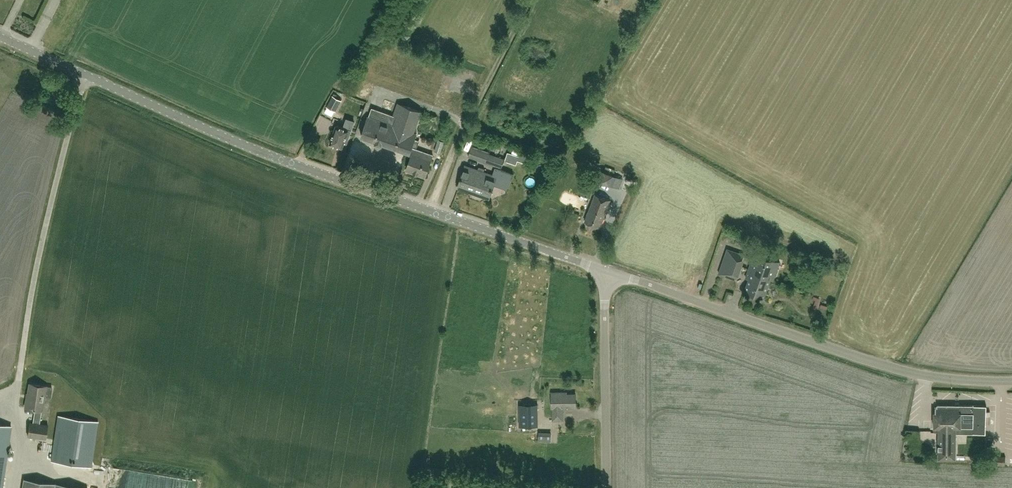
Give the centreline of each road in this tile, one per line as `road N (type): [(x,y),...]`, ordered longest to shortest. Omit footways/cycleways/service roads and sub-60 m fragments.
road 1 (tertiary): [(605,270),(261,152),(0,37)]
road 2 (unclassified): [(1011,381),(904,371),(605,270)]
road 3 (tertiary): [(608,487),(605,270)]

